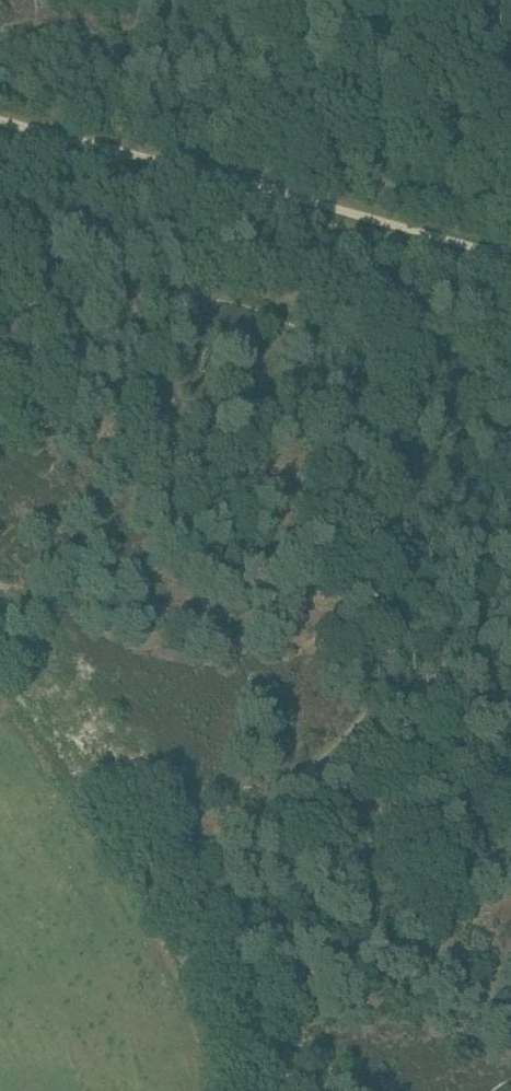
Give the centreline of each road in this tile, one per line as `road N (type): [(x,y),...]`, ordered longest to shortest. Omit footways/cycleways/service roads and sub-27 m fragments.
road 1 (track): [(0,139),(510,269)]

